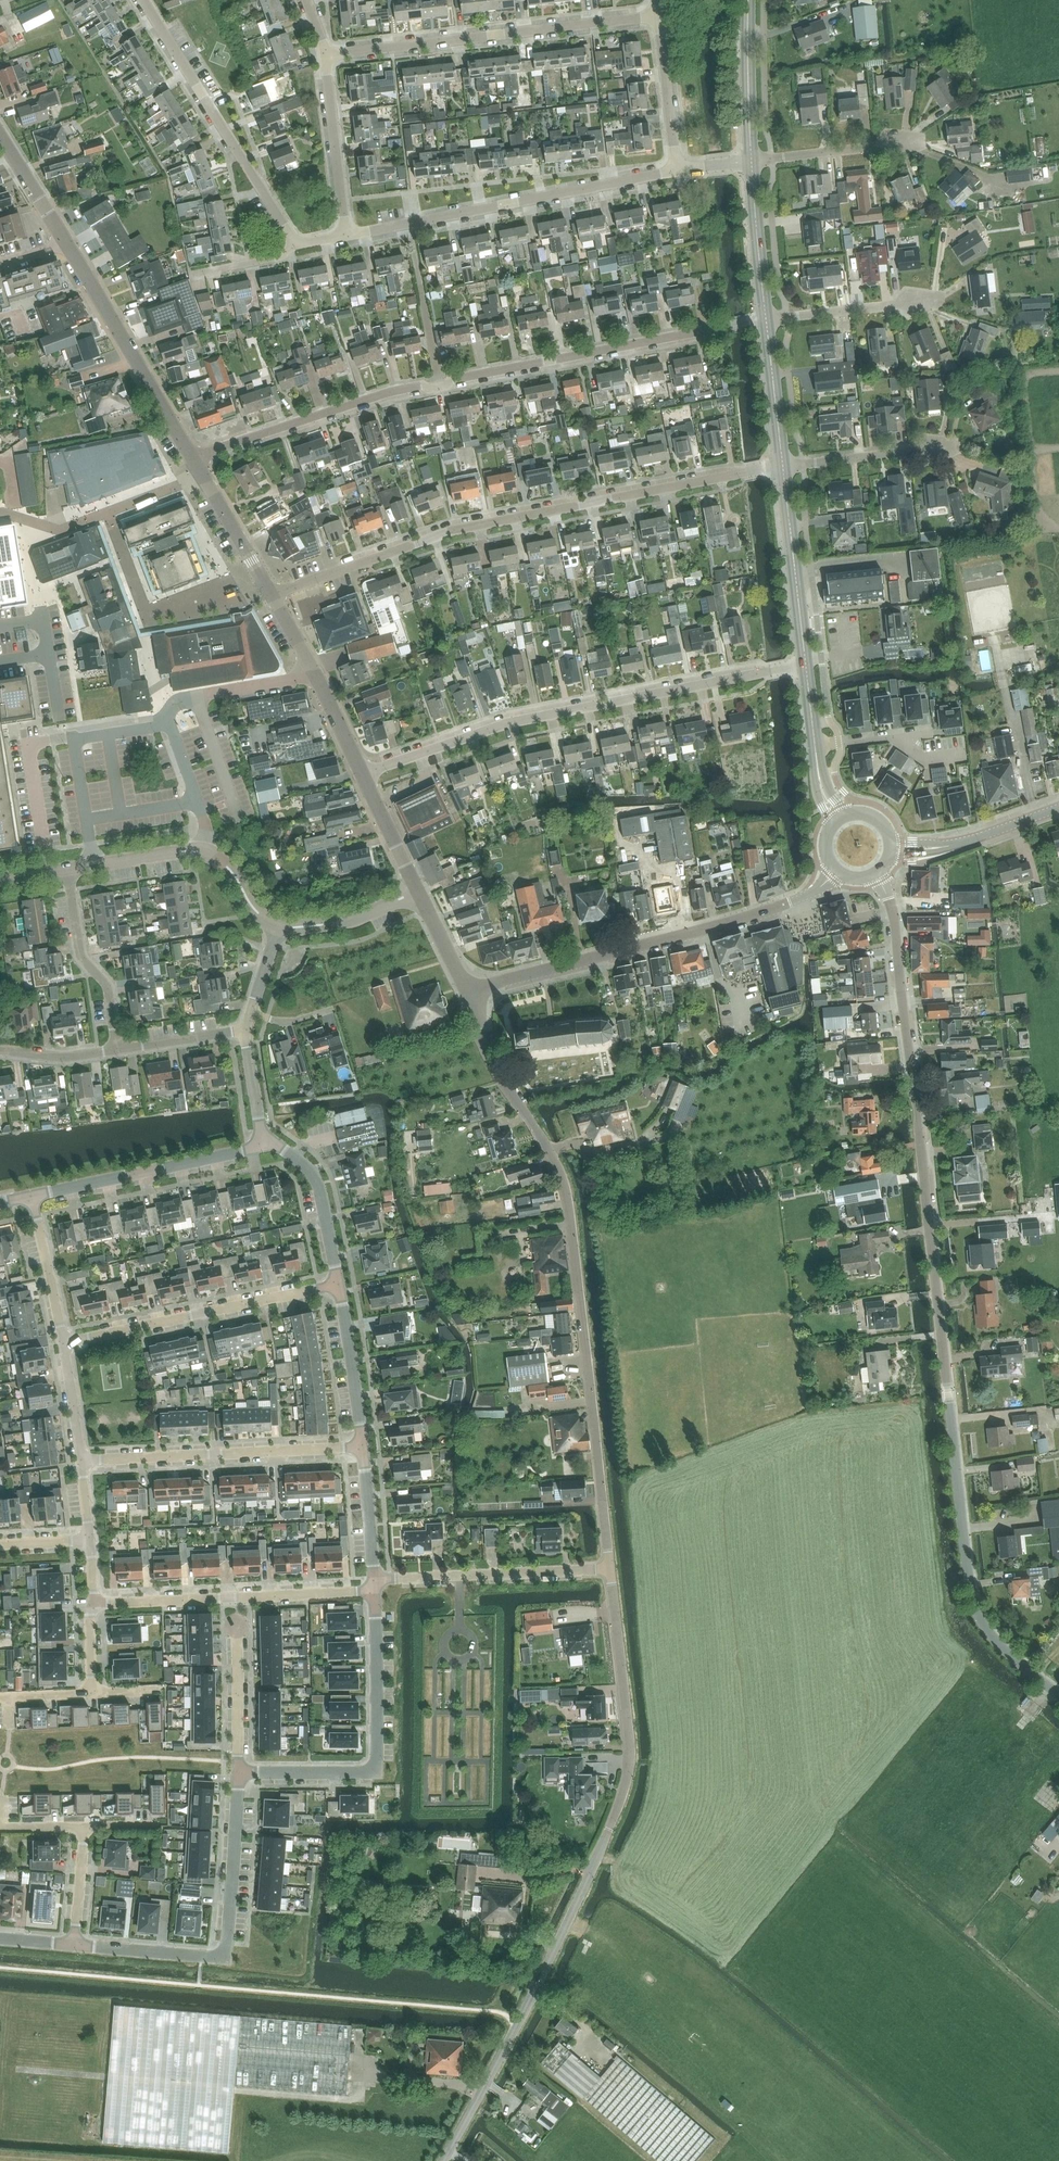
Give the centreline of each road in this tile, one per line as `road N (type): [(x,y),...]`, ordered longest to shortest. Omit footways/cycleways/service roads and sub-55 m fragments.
road 1 (residential): [(611,1570),(565,1193),(467,992)]
road 2 (residential): [(193,456),(386,393),(766,321)]
road 3 (residential): [(272,598),(454,532),(783,468)]
road 4 (residential): [(948,1391),(890,899)]
road 5 (residential): [(361,773),(520,722),(806,664)]
road 6 (unclassified): [(443,2160),(610,1830)]
road 7 (unclassified): [(1058,1697),(1004,1650),(977,1609),(948,1391)]
road 8 (residential): [(344,236),(678,171)]
road 9 (residential): [(76,1946),(227,1959),(241,1775)]
road 10 (residential): [(467,992),(789,903)]
road 11 (residential): [(241,1775),(380,1775),(376,1580)]
road 12 (residential): [(328,53),(659,16)]
road 13 (residential): [(295,246),(143,0)]
road 14 (residential): [(376,1580),(365,1592),(95,1606)]
road 15 (residential): [(80,1463),(364,1449)]
road 16 (residential): [(61,1345),(338,1285)]
road 17 (residential): [(610,1830),(631,1756),(611,1570)]
road 18 (residential): [(193,456),(68,249)]
road 19 (residential): [(33,1197),(264,1147)]
road 20 (residential): [(611,1570),(376,1580)]
road 21 (tertiary): [(806,664),(783,468)]
road 22 (residential): [(361,773),(272,598)]
road 23 (residential): [(118,1049),(112,984),(81,951),(66,870)]
road 24 (residential): [(344,236),(328,53)]
road 25 (residential): [(752,162),(929,143)]
road 26 (tertiary): [(892,849),(946,847),(1058,808)]
road 27 (residential): [(338,1285),(316,1181),(293,1157),(264,1147)]
road 28 (residential): [(783,468),(951,446)]
road 29 (residential): [(364,1449),(338,1285)]
road 30 (residential): [(272,598),(193,456)]
road 31 (tertiary): [(752,162),(750,0)]
road 32 (residential): [(766,321),(926,301)]
road 33 (tertiary): [(766,321),(752,162)]
road 34 (residential): [(678,171),(659,16)]
road 35 (residential): [(241,1775),(236,1624)]
road 36 (residential): [(61,1345),(33,1197)]
road 37 (tertiary): [(783,468),(766,321)]
road 38 (residential): [(420,895),(346,921),(278,926)]
road 39 (residential): [(66,870),(202,851)]
road 40 (residential): [(420,895),(361,773)]
road 41 (residential): [(376,1580),(364,1449)]
road 42 (residential): [(68,249),(0,137)]
road 43 (residential): [(118,1049),(244,1032)]

